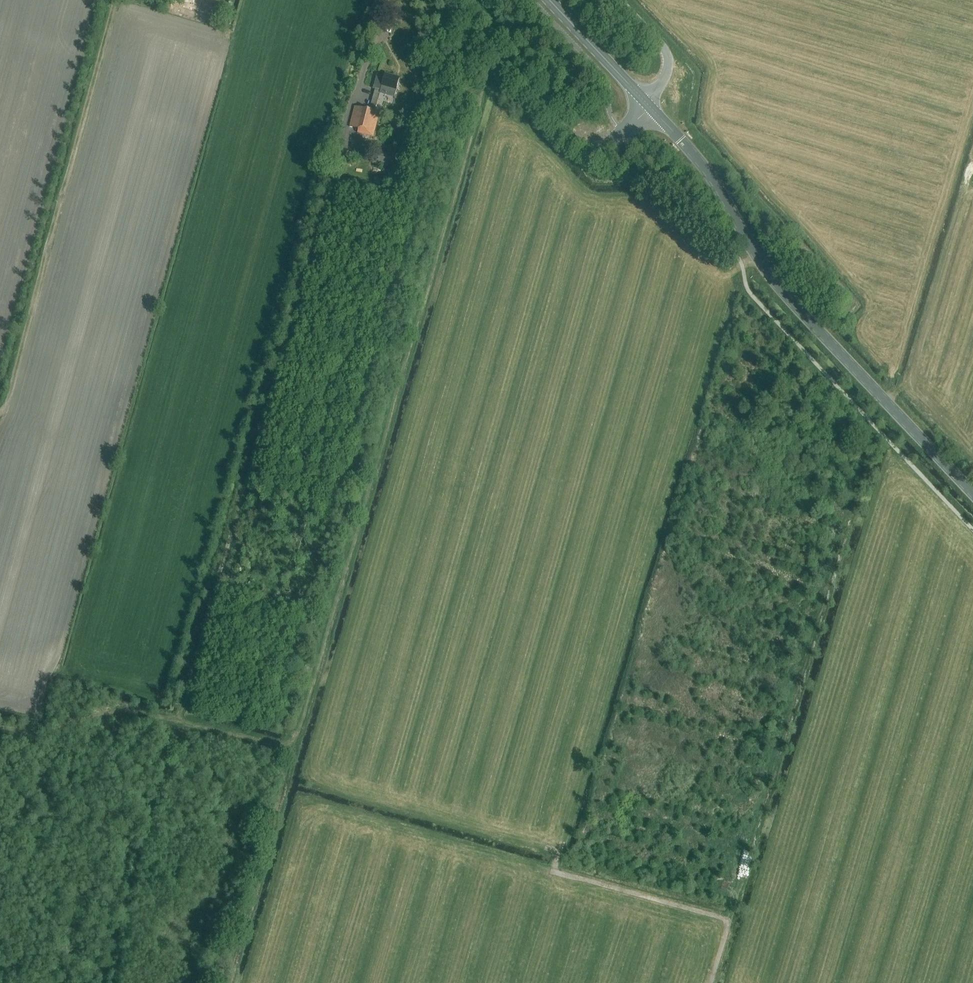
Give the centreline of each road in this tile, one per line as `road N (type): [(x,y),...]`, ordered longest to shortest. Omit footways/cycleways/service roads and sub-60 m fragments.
road 1 (tertiary): [(972,494),(782,291),(708,172),(649,105)]
road 2 (unclassified): [(445,0),(568,132),(589,143),(615,137),(649,105)]
road 3 (tertiary): [(649,105),(548,0)]

